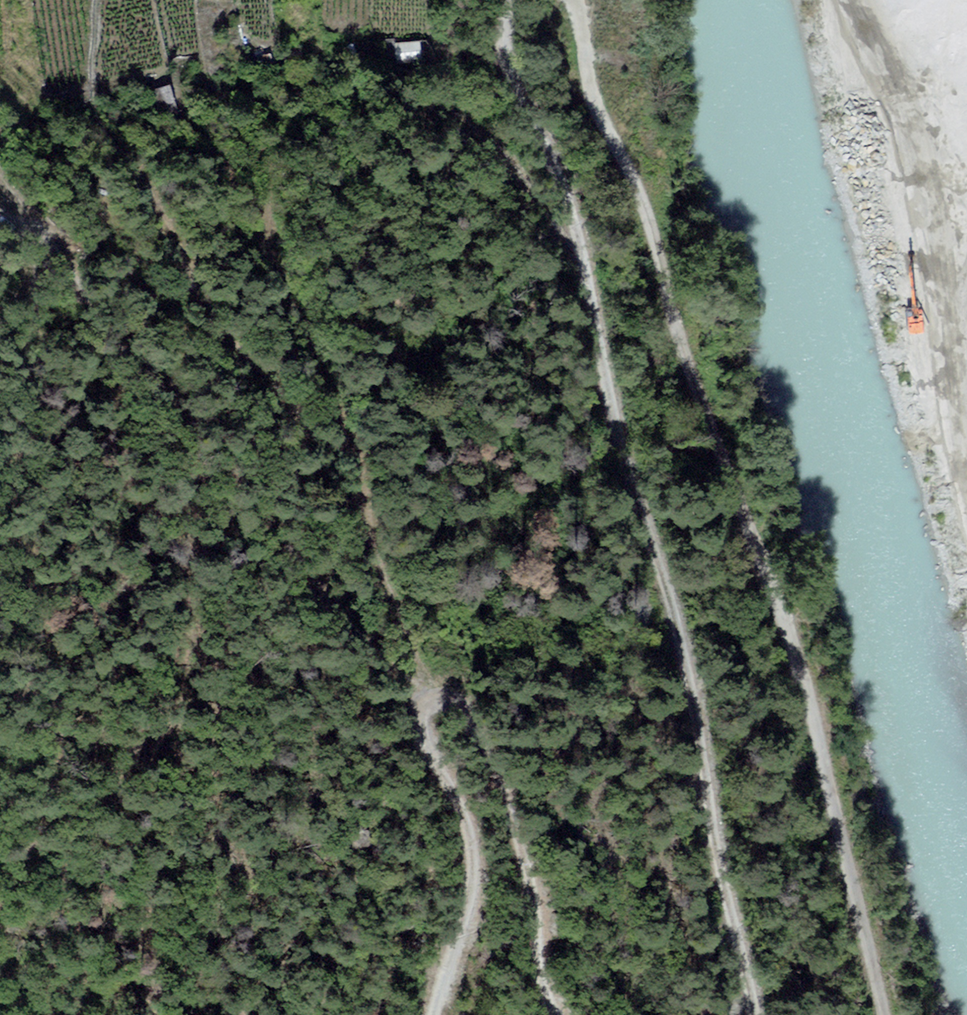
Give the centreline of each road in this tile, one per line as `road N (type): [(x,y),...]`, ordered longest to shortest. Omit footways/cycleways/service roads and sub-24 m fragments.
road 1 (track): [(576,0),(597,106),(651,228),(678,333),(809,681),(888,1014)]
road 2 (track): [(513,0),(505,27),(508,62),(567,185),(614,414),(715,733),(735,899),(763,1014)]
road 3 (track): [(573,1014),(494,767),(452,694),(435,687),(423,700),(427,732),(455,789),(476,867),(441,1014)]
road 4 (track): [(154,376),(222,443),(348,628),(423,700)]
road 5 (track): [(225,348),(311,433),(363,510),(411,645),(435,687)]
road 6 (track): [(229,164),(367,464),(363,510)]
road 7 (track): [(433,77),(488,134),(559,241),(583,252)]
road 8 (track): [(225,348),(118,141)]
road 9 (track): [(35,234),(61,258),(91,311),(154,376)]

